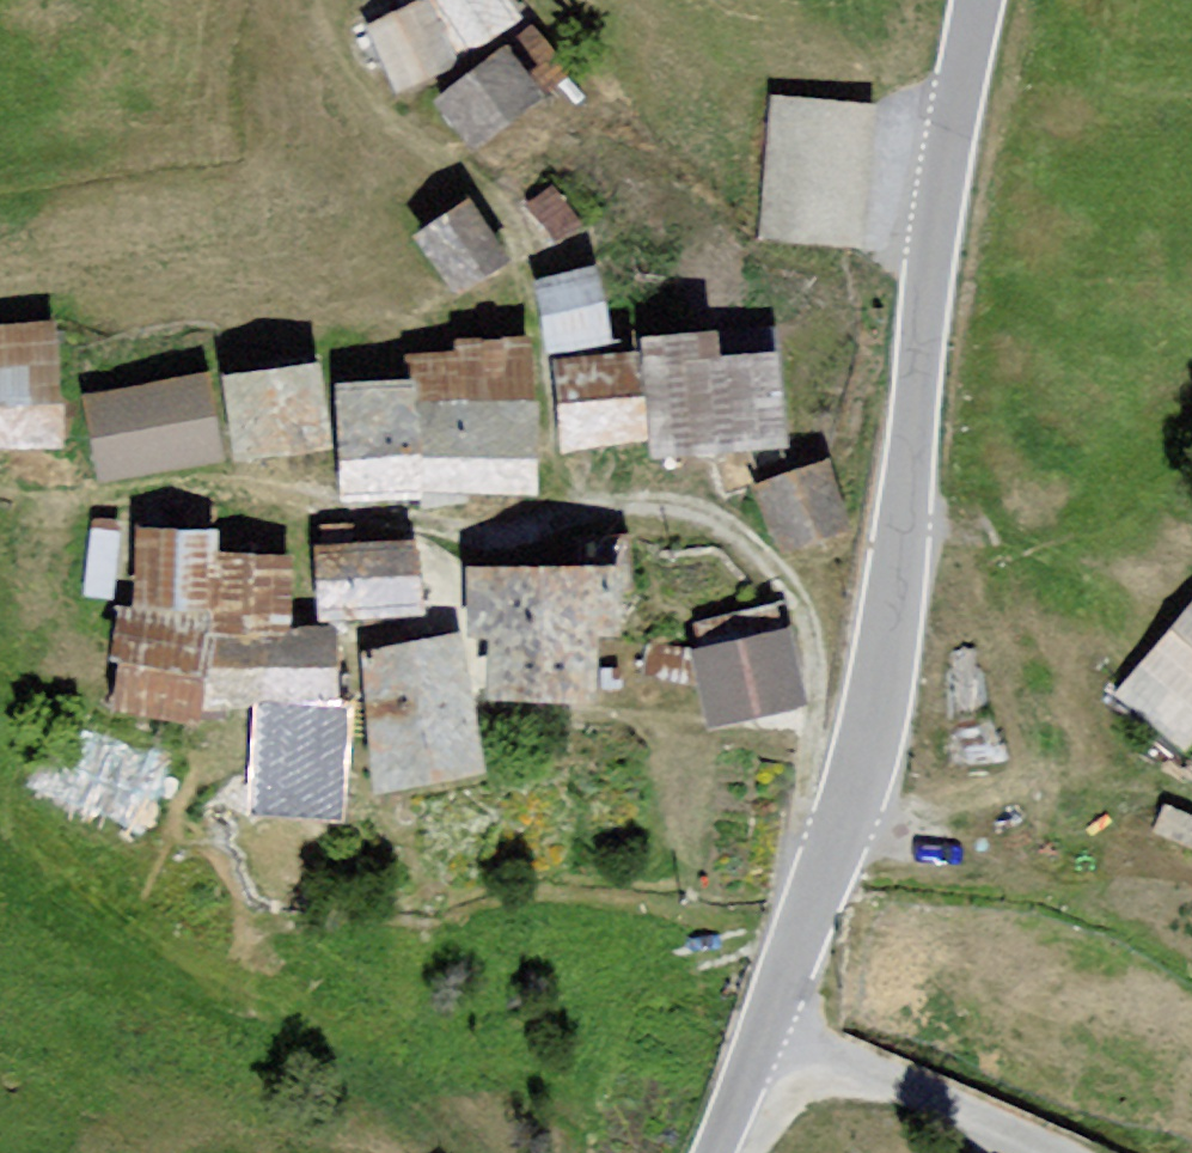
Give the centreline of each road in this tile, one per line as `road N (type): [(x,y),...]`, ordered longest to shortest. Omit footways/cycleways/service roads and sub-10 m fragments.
road 1 (tertiary): [(977,0),(942,187),(894,589),(873,700),(831,851),(711,1152)]
road 2 (track): [(831,851),(814,776),(820,673),(807,615),(785,579),(747,539),(687,508),(573,509)]
road 3 (track): [(573,509),(505,530),(321,512),(247,496)]

